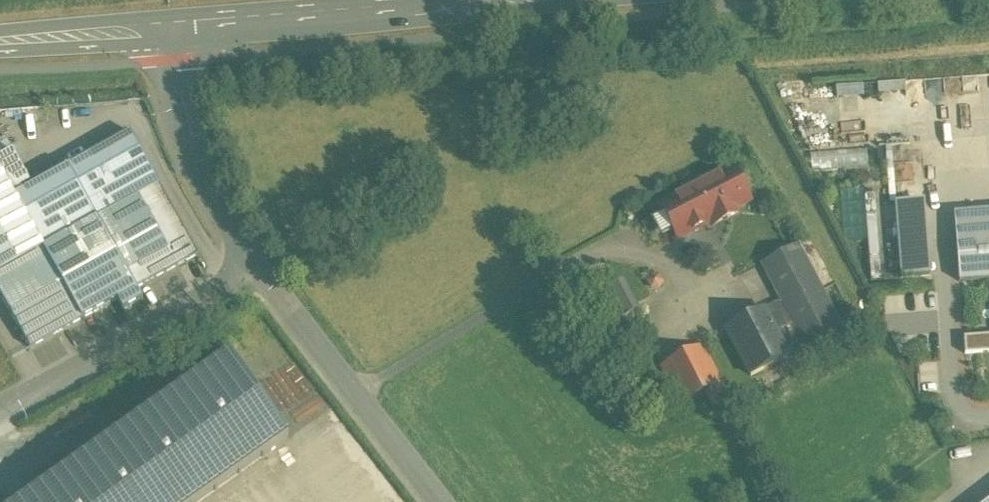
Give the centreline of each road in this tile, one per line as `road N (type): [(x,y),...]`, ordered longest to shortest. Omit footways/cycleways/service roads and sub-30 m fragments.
road 1 (secondary): [(169,29),(525,0)]
road 2 (unclassified): [(0,415),(263,270)]
road 3 (unclassified): [(263,270),(437,501)]
road 4 (unclassified): [(169,29),(201,159),(221,207),(263,270)]
road 5 (secondary): [(0,42),(169,29)]

